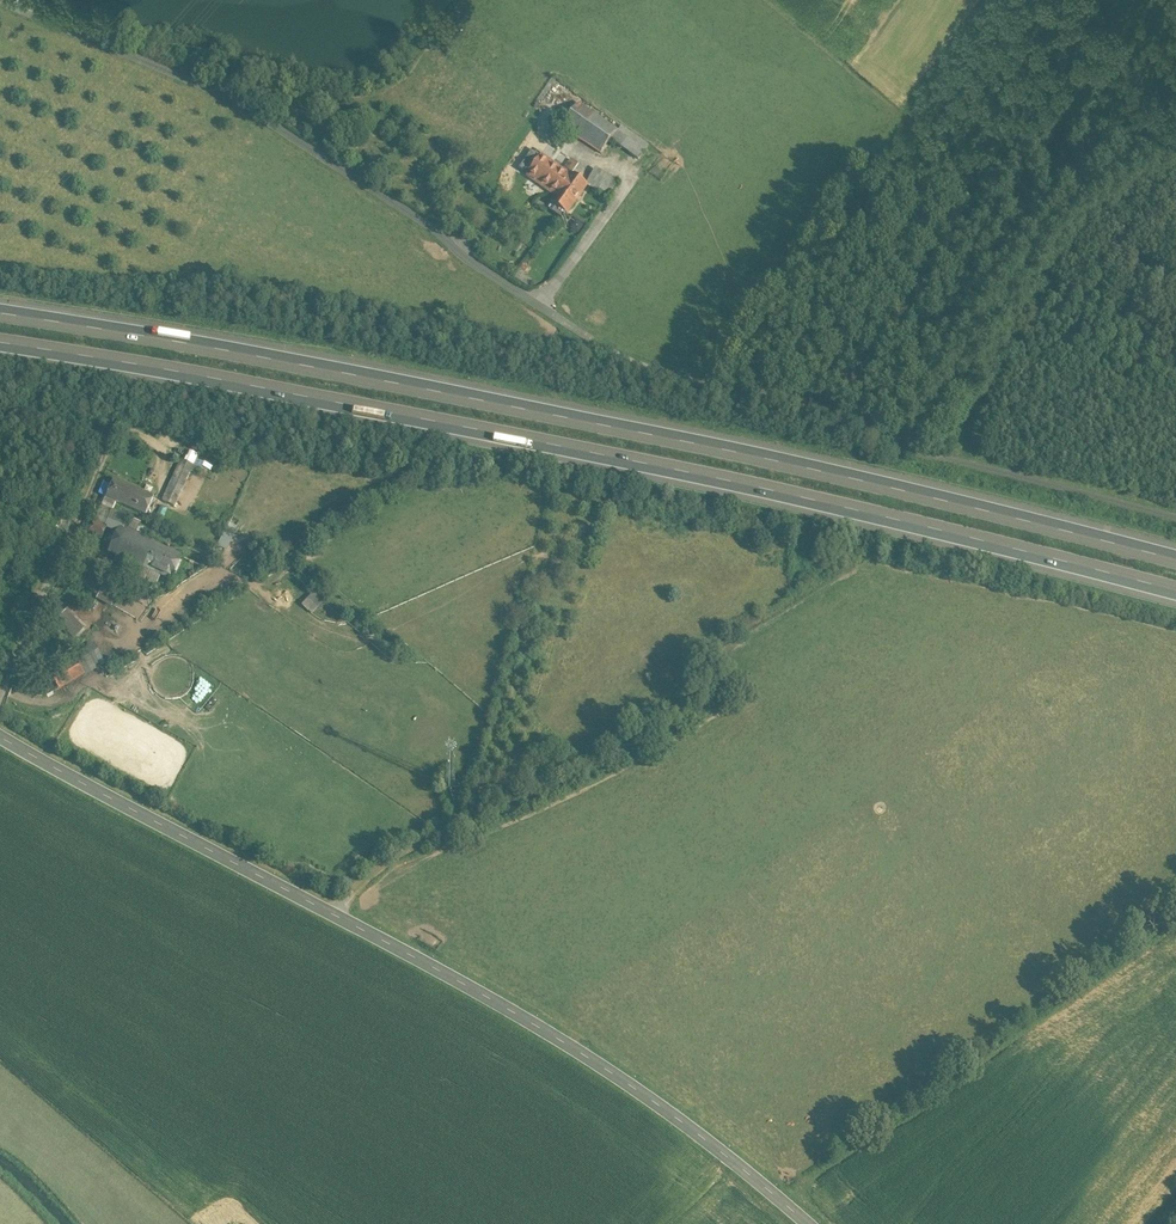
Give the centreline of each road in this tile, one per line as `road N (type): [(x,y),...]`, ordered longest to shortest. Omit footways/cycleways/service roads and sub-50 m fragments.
road 1 (motorway): [(0,351),(534,441),(1175,592)]
road 2 (motorway): [(1175,555),(650,430),(0,317)]
road 3 (tertiary): [(807,1223),(622,1080),(482,994),(0,735)]
road 4 (track): [(331,912),(388,859),(466,812)]

